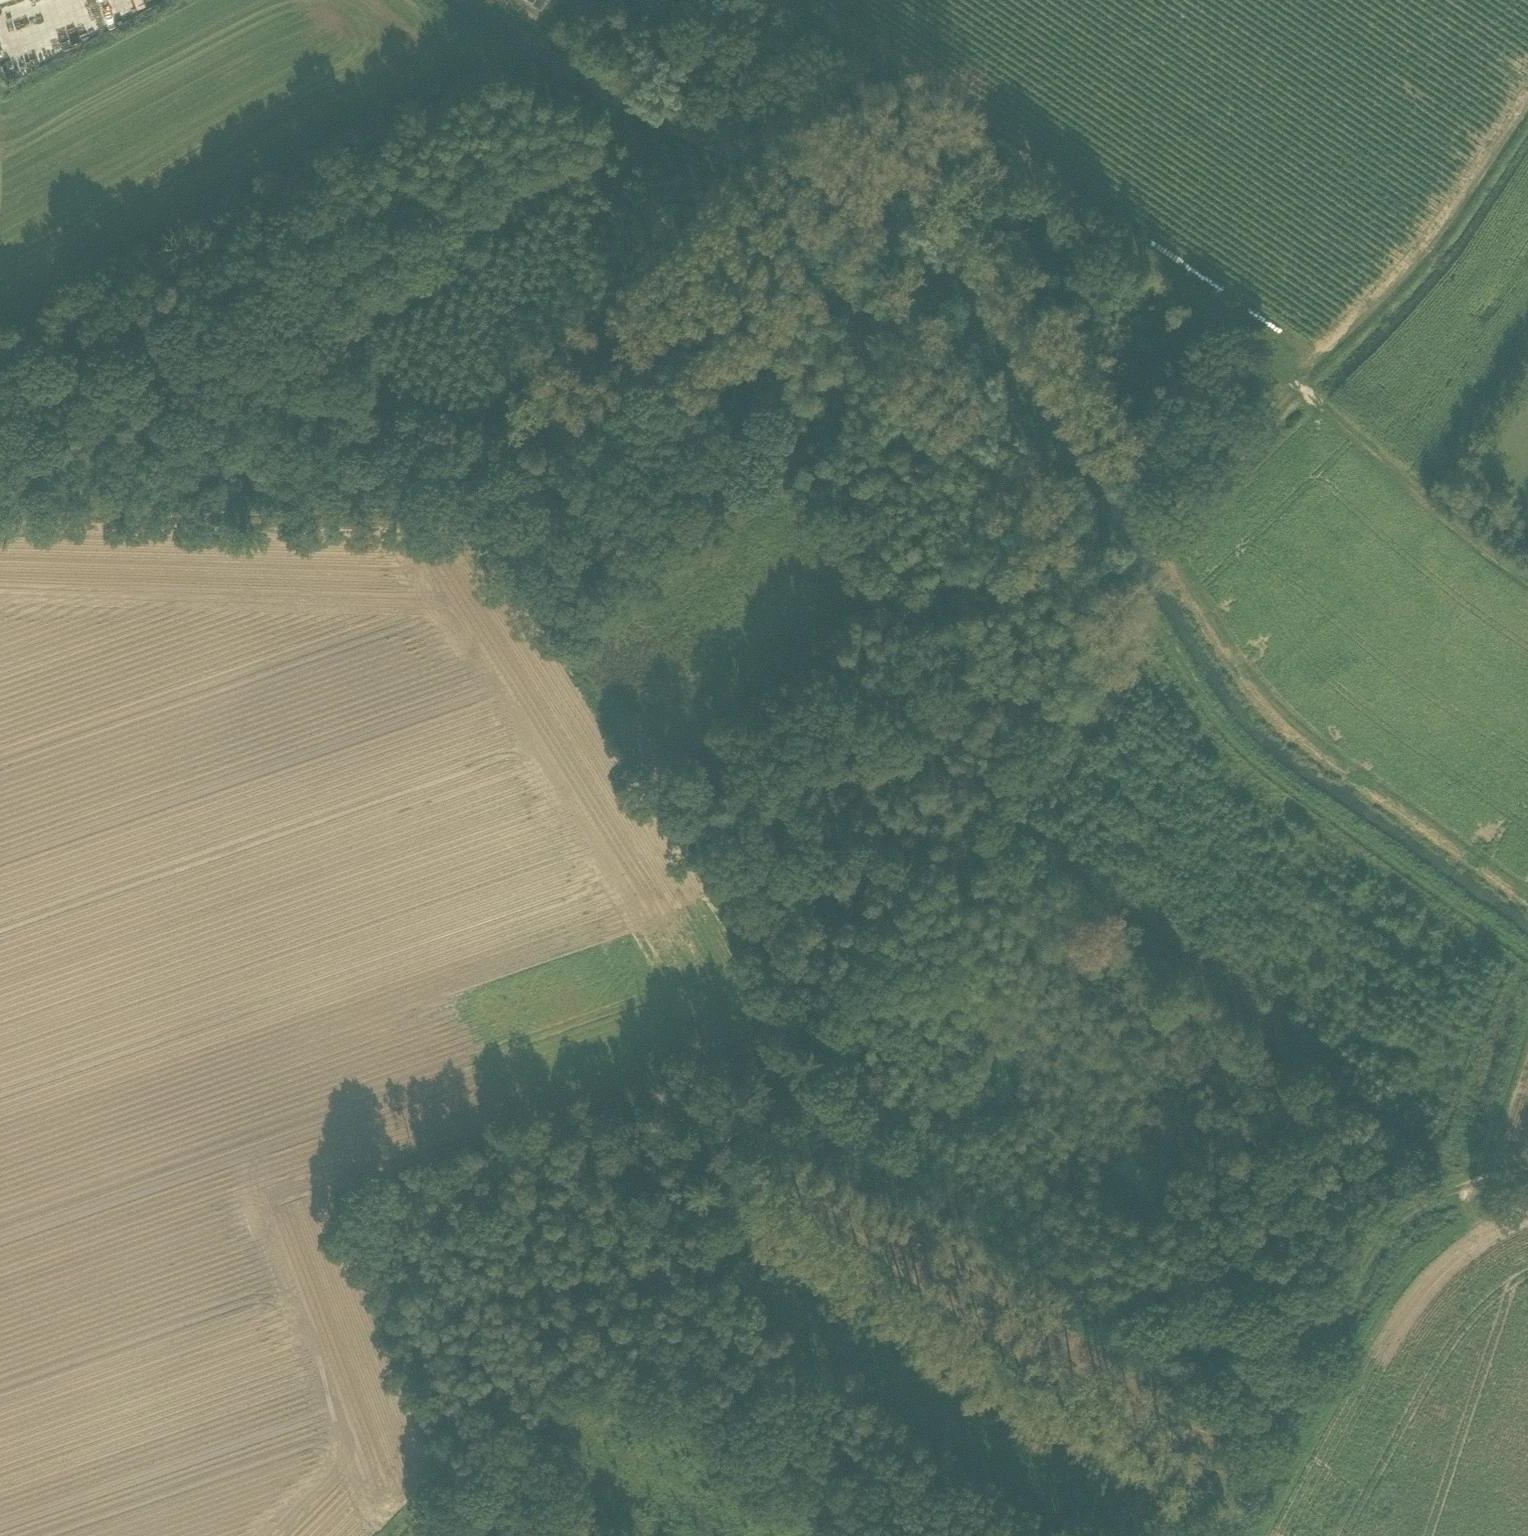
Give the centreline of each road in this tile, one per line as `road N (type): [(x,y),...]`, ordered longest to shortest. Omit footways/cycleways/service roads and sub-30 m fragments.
road 1 (track): [(423,0),(702,163),(915,244),(951,272),(1214,716),(1265,770),(1527,949)]
road 2 (track): [(1314,394),(799,0)]
road 3 (track): [(589,620),(522,524),(492,510),(54,518),(0,512)]
road 4 (track): [(1238,1535),(1414,1215),(1527,1184)]
road 5 (track): [(54,518),(274,429),(401,347)]
road 6 (track): [(1314,394),(1442,254),(1527,134)]
road 7 (track): [(1527,548),(1314,394)]
road 8 (track): [(1156,541),(1314,394)]

